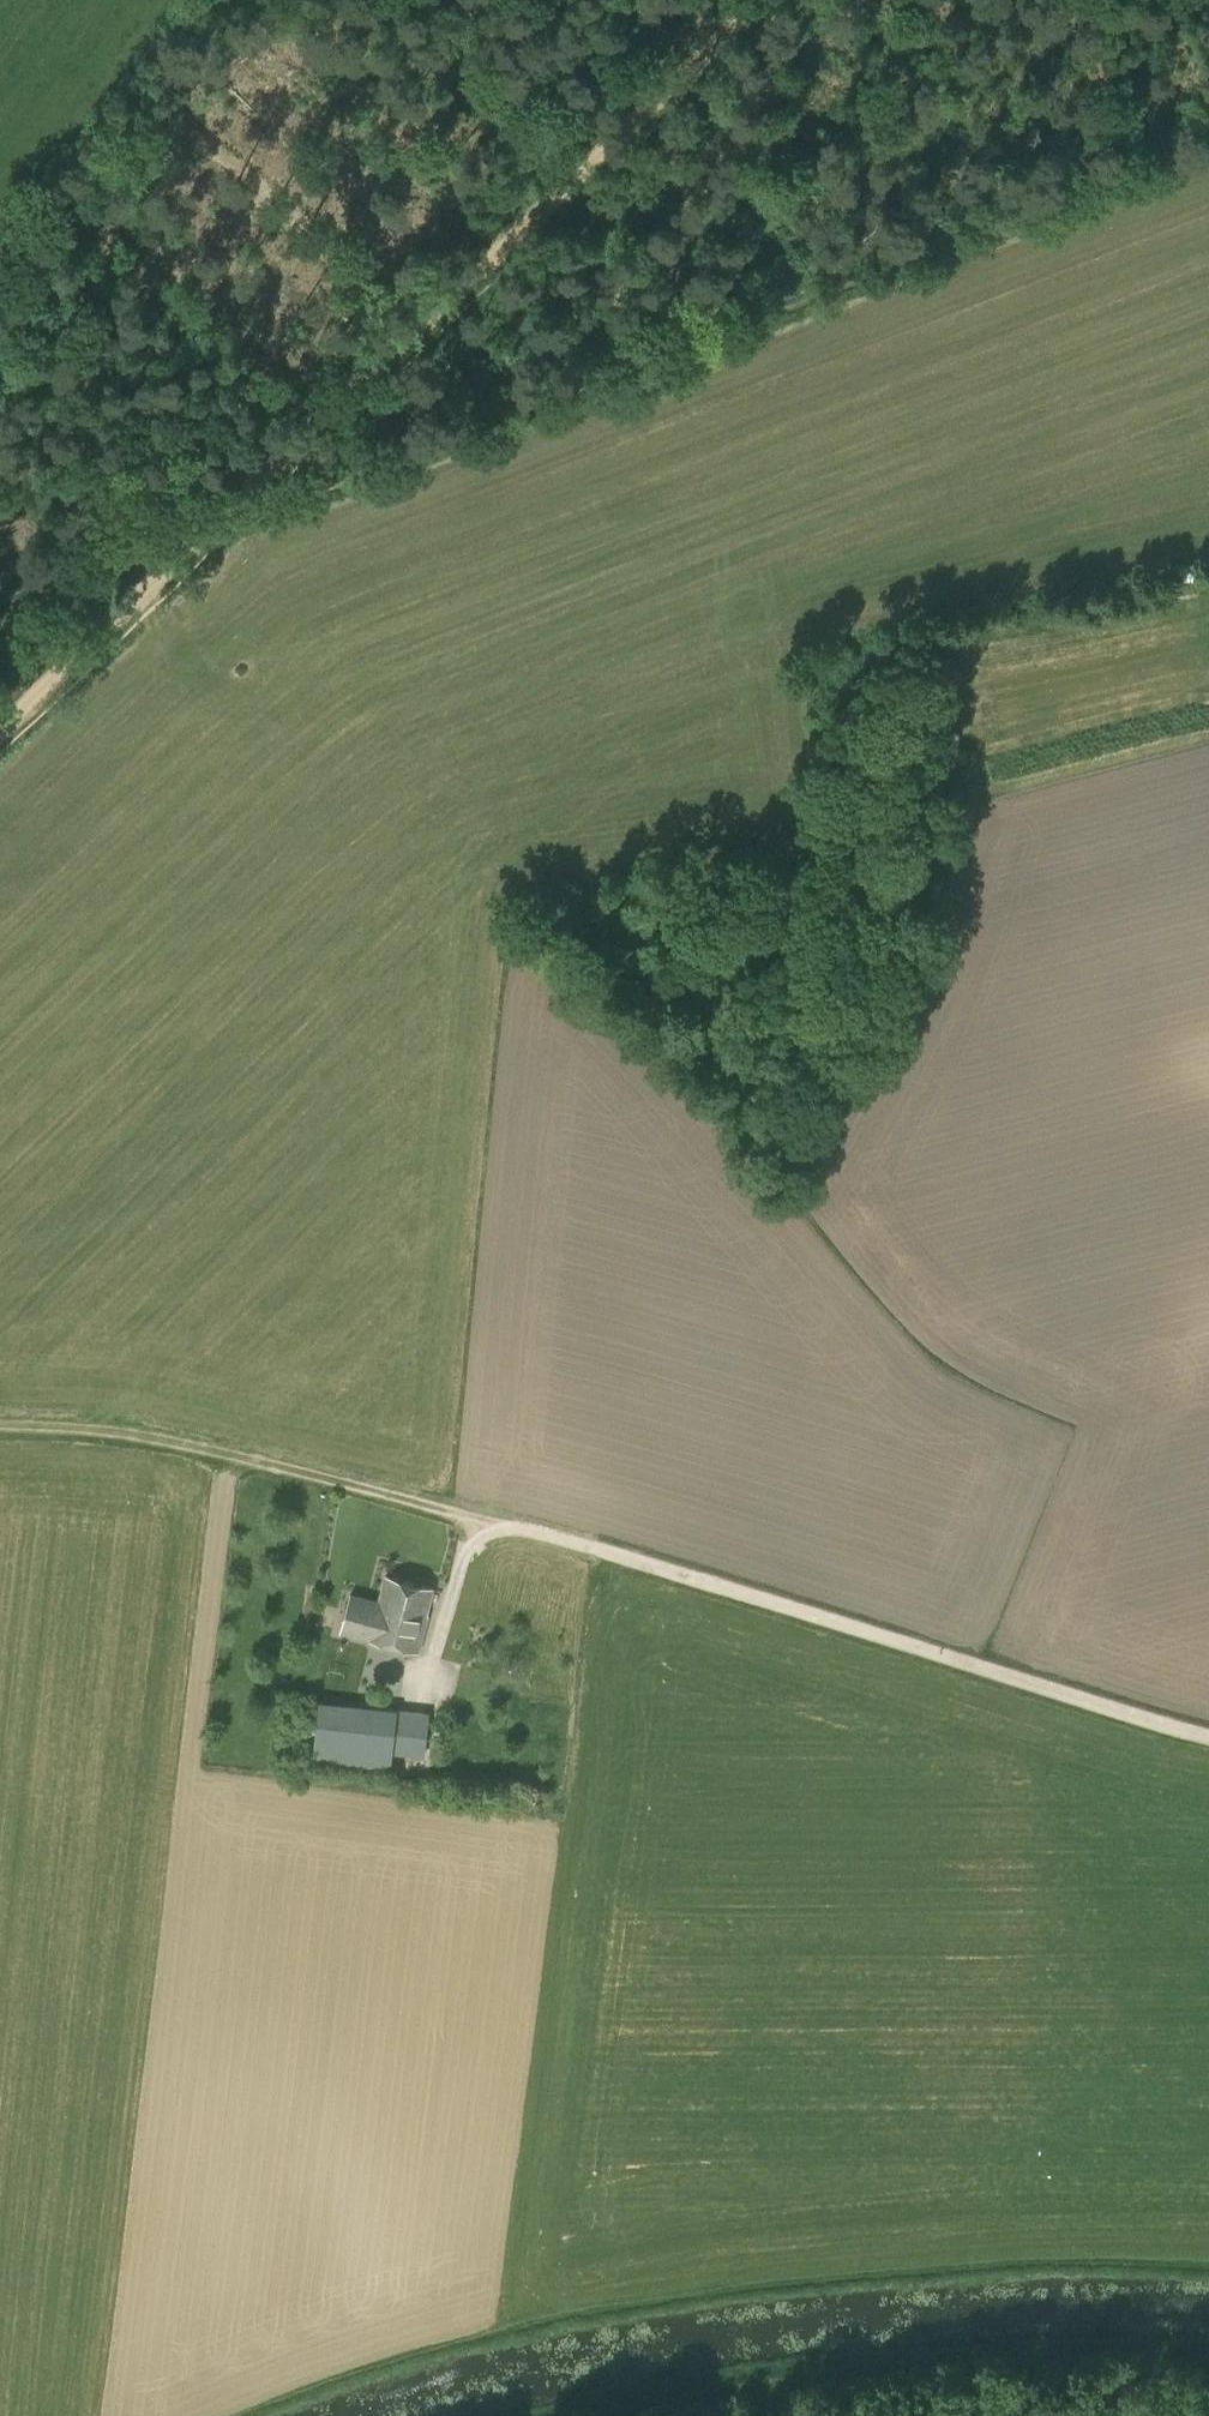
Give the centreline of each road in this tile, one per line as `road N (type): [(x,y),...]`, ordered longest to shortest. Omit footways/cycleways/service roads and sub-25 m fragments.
road 1 (track): [(764,0),(0,732)]
road 2 (track): [(485,1522),(1208,1738)]

